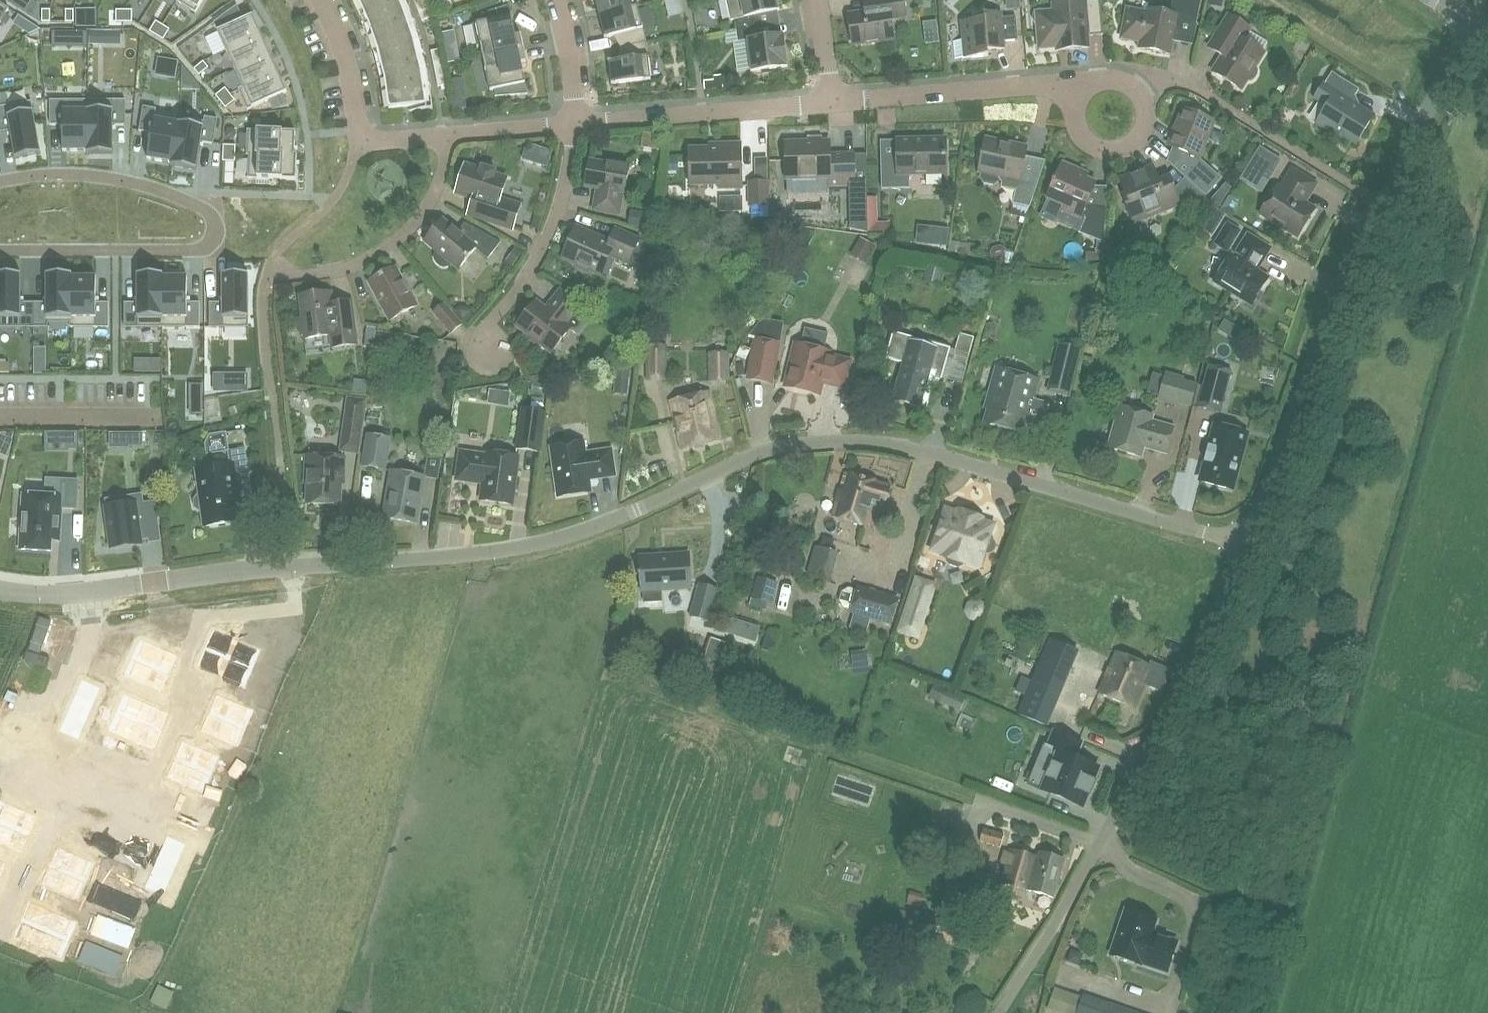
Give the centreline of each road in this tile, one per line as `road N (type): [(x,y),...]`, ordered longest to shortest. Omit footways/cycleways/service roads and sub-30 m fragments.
road 1 (residential): [(0,590),(70,593),(536,543),(610,522),(754,455),(827,441),(932,452),(1244,542)]
road 2 (residential): [(1244,542),(1330,319),(1472,18)]
road 3 (residential): [(0,181),(59,173),(138,183),(199,204),(218,231),(210,246),(196,250),(0,250)]
road 4 (unclassified): [(995,1012),(1173,699)]
road 5 (residential): [(573,127),(837,103)]
road 6 (residential): [(485,367),(485,333),(547,236),(573,127)]
road 7 (residential): [(445,138),(437,186),(409,230),(383,251),(329,272),(275,276)]
road 8 (residential): [(319,0),(345,60),(358,143),(445,138)]
road 9 (residential): [(837,103),(1063,81)]
road 10 (residential): [(1063,81),(1123,80),(1142,90),(1145,108),(1143,129),(1129,148),(1100,151),(1074,112)]
road 11 (residential): [(1173,699),(1244,542)]
road 12 (residential): [(0,418),(159,417)]
road 13 (residential): [(445,138),(573,127)]
road 14 (residential): [(573,127),(554,0)]

